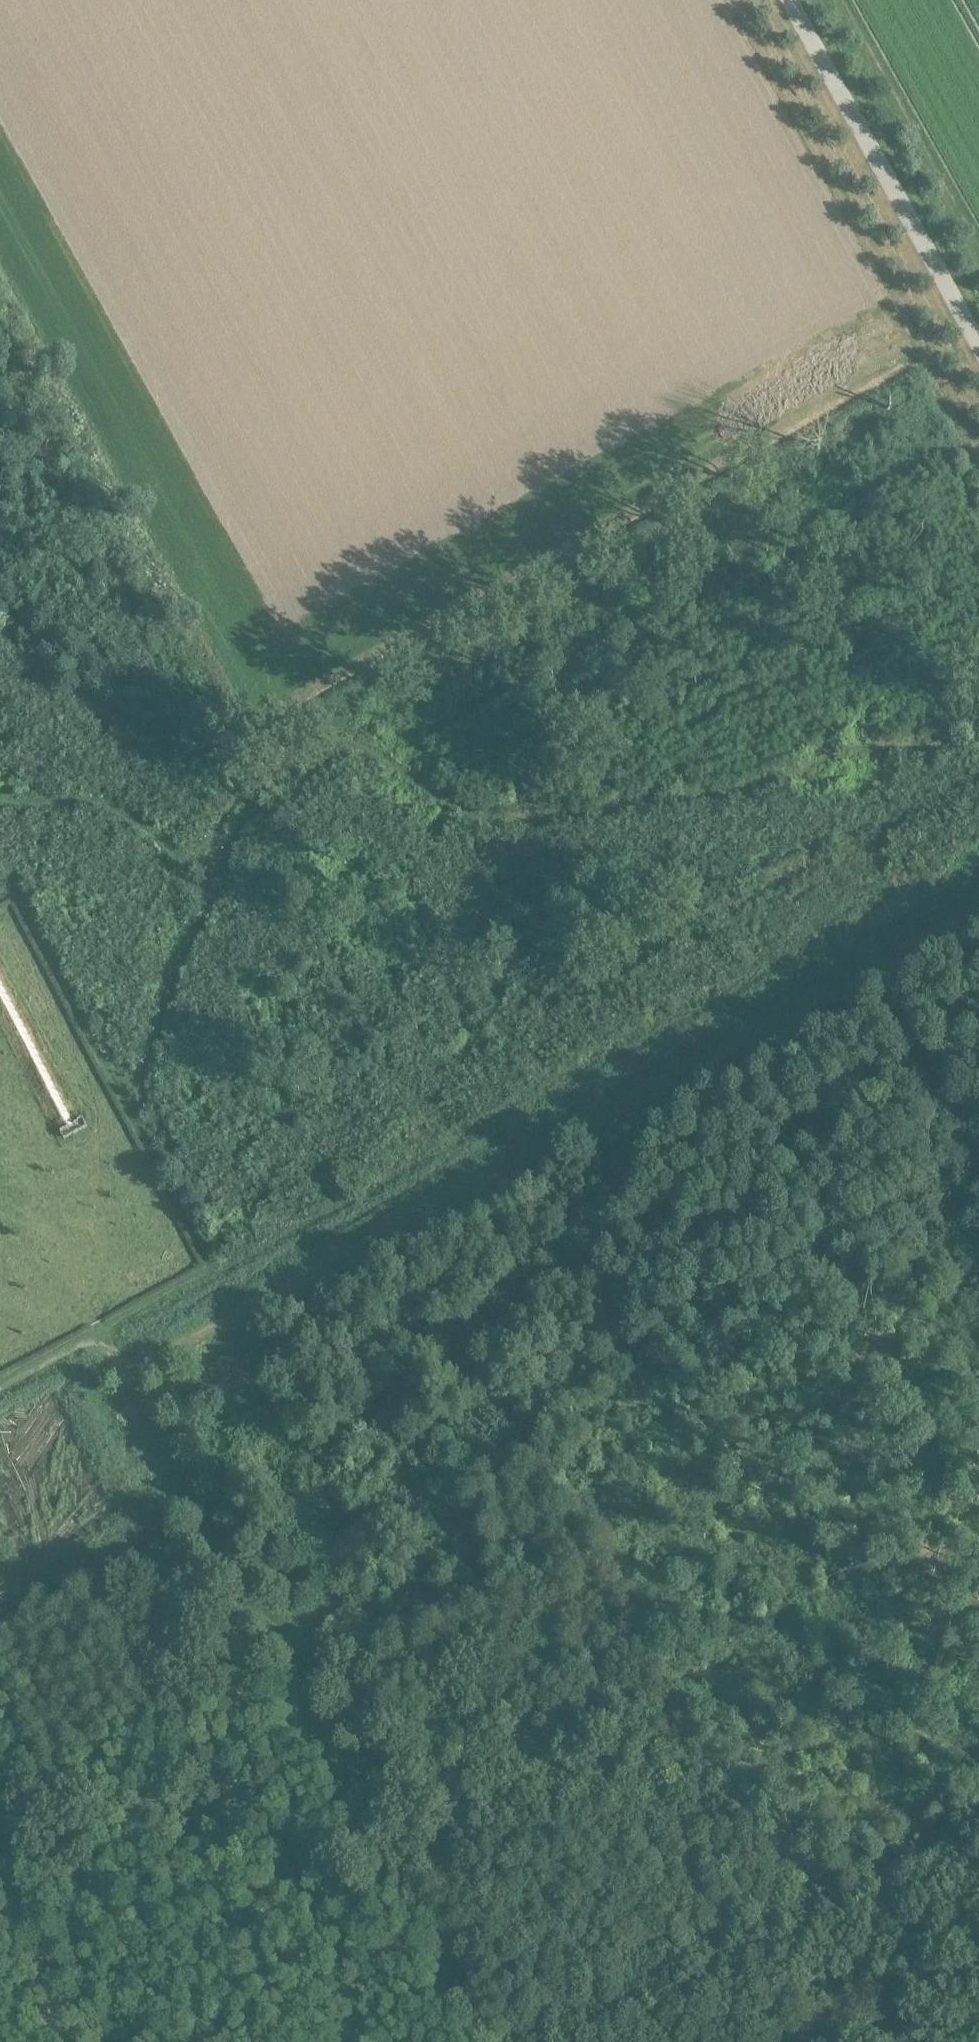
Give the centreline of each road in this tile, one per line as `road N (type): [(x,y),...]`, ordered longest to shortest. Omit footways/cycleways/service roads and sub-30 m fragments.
road 1 (track): [(276,1293),(978,911)]
road 2 (unclassified): [(978,345),(788,0)]
road 3 (track): [(124,1374),(315,1717)]
road 4 (track): [(100,1332),(124,1374),(276,1293)]

